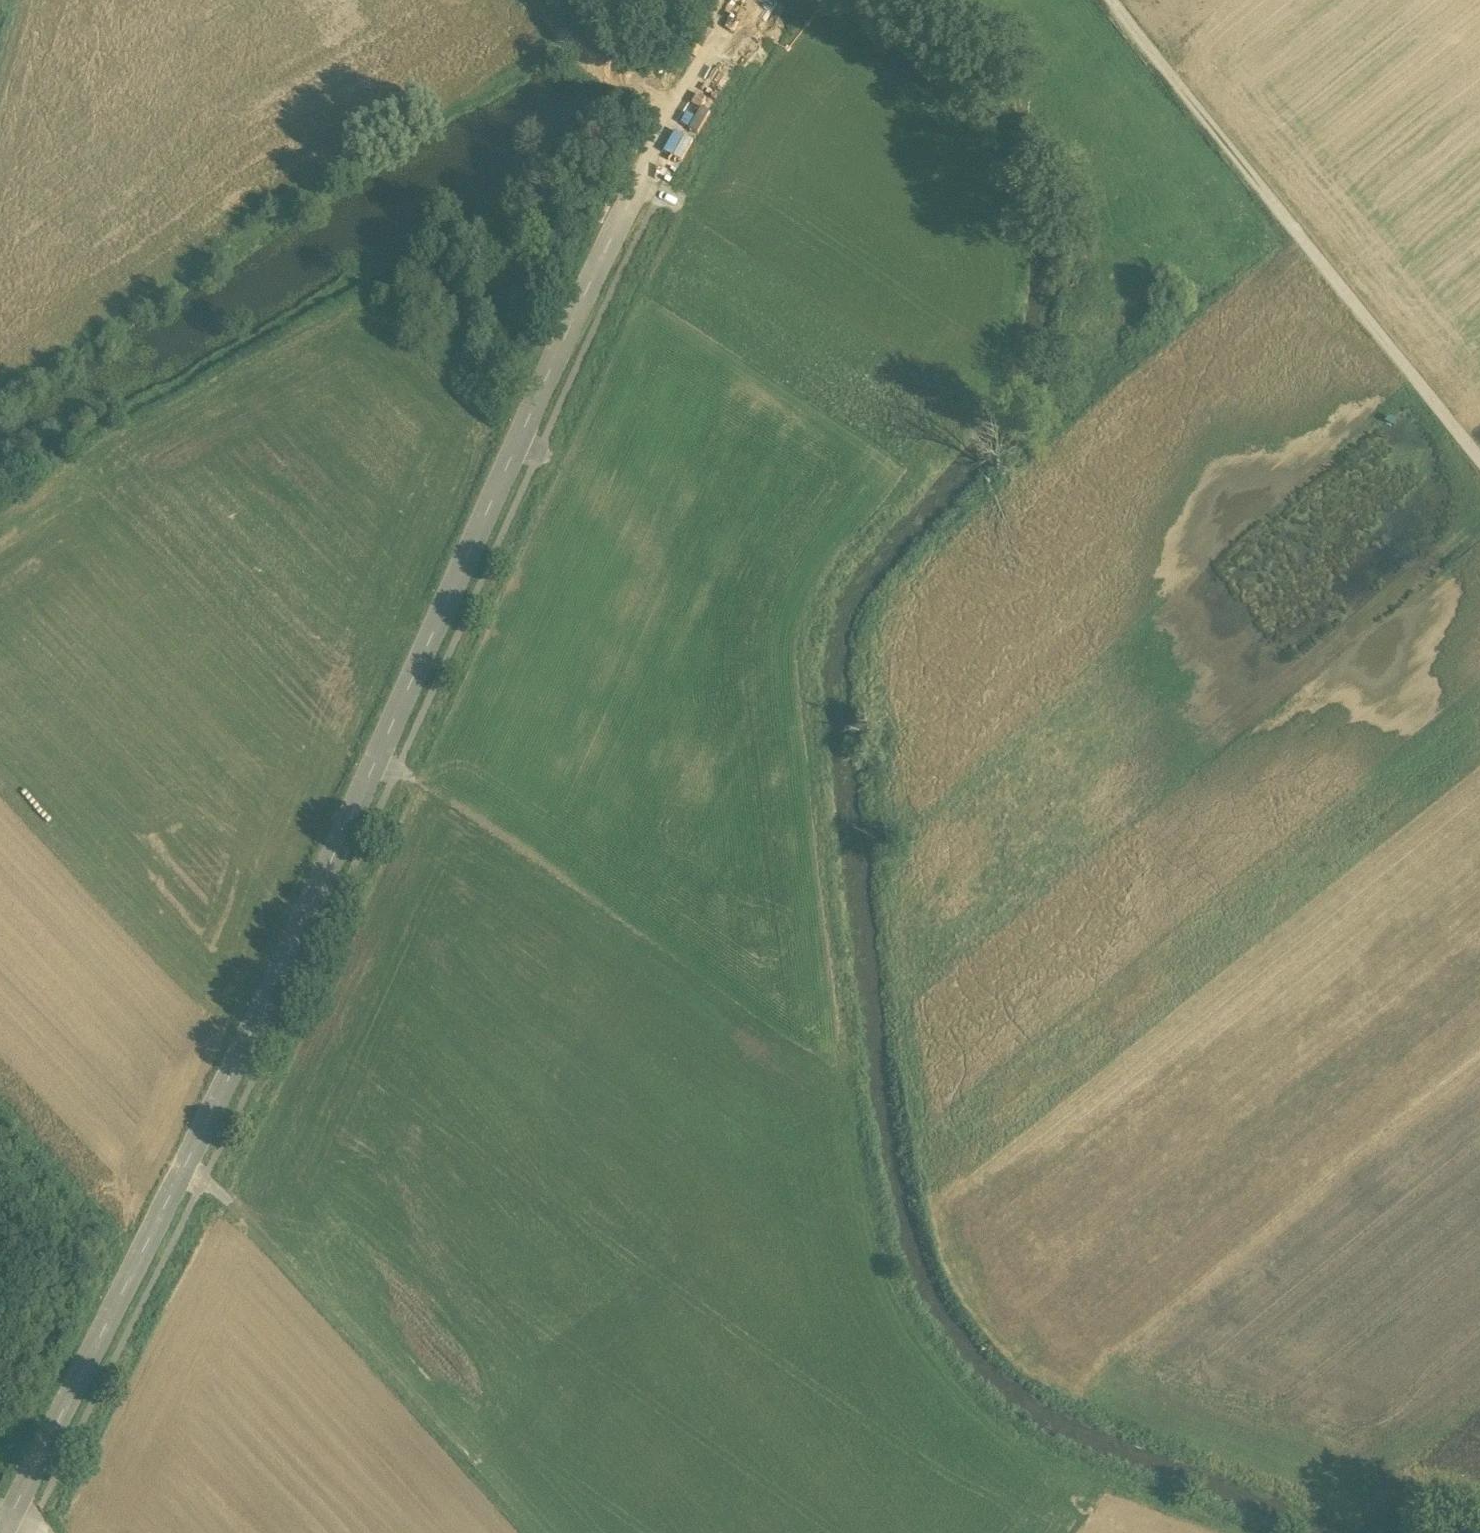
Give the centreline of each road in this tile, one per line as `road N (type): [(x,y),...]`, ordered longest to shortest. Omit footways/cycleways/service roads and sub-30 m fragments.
road 1 (tertiary): [(2,1532),(269,1008),(562,348),(677,117),(750,0)]
road 2 (track): [(1479,460),(1108,0)]
road 3 (track): [(182,1172),(240,1212),(526,1532)]
road 4 (track): [(526,0),(677,117)]

